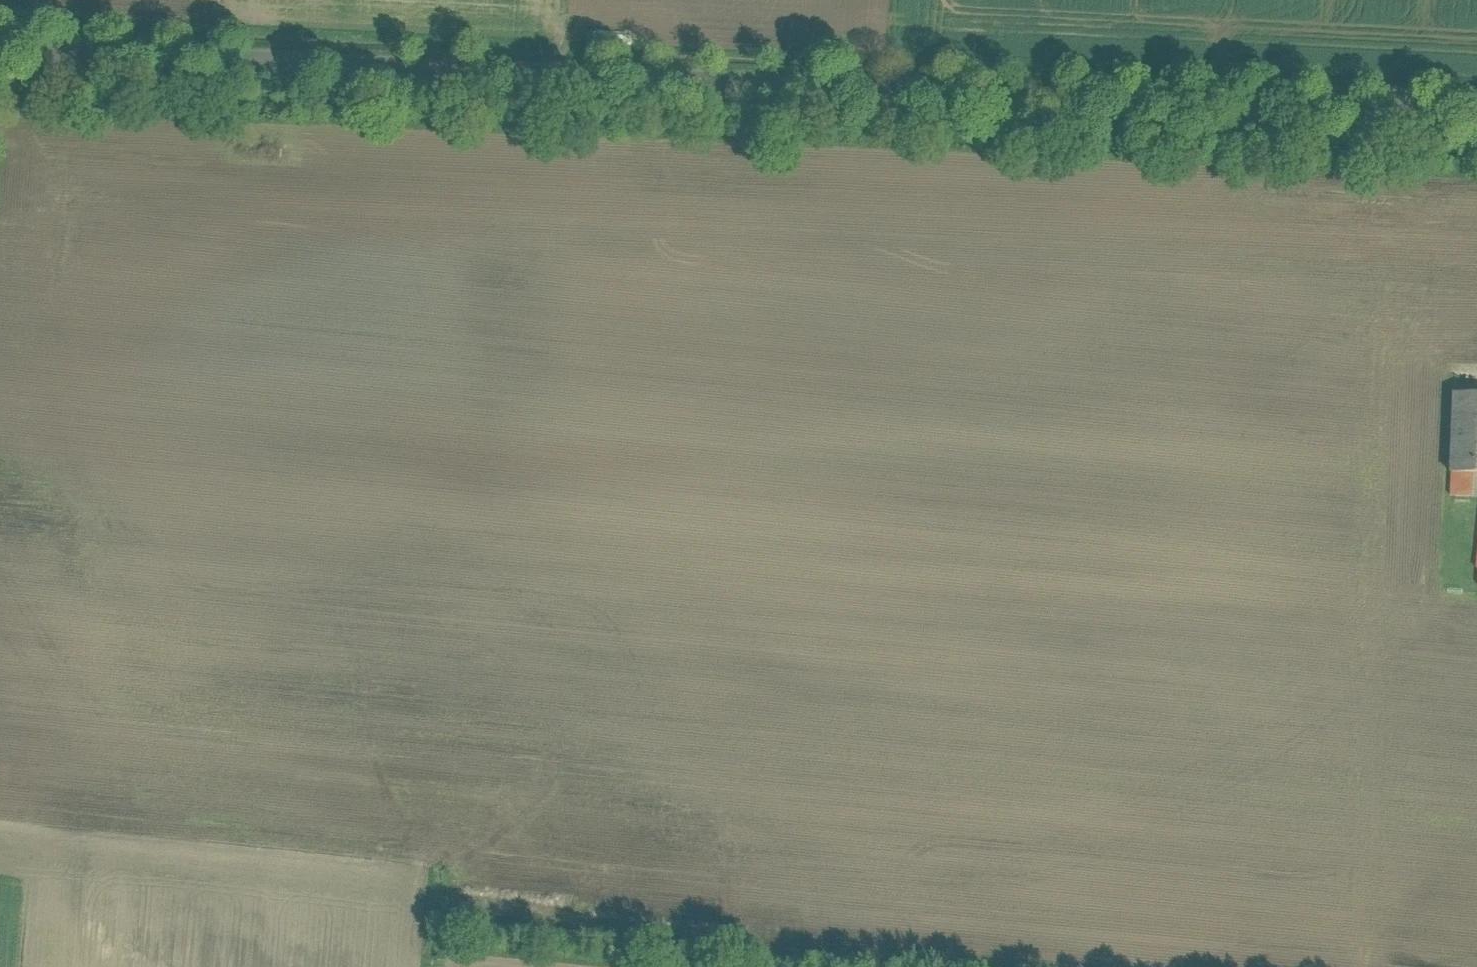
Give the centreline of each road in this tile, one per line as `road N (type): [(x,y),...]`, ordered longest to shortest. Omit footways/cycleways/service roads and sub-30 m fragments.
road 1 (unclassified): [(0,50),(1476,116)]

